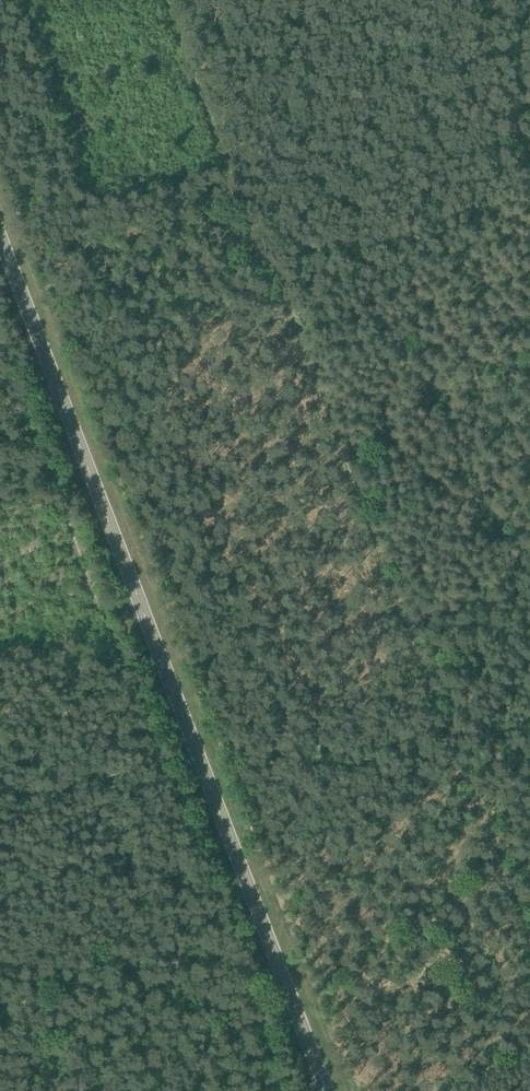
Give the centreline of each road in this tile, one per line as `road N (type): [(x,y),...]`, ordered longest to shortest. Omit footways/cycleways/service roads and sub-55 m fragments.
road 1 (primary): [(329,1090),(0,236)]
road 2 (track): [(278,1090),(0,362)]

